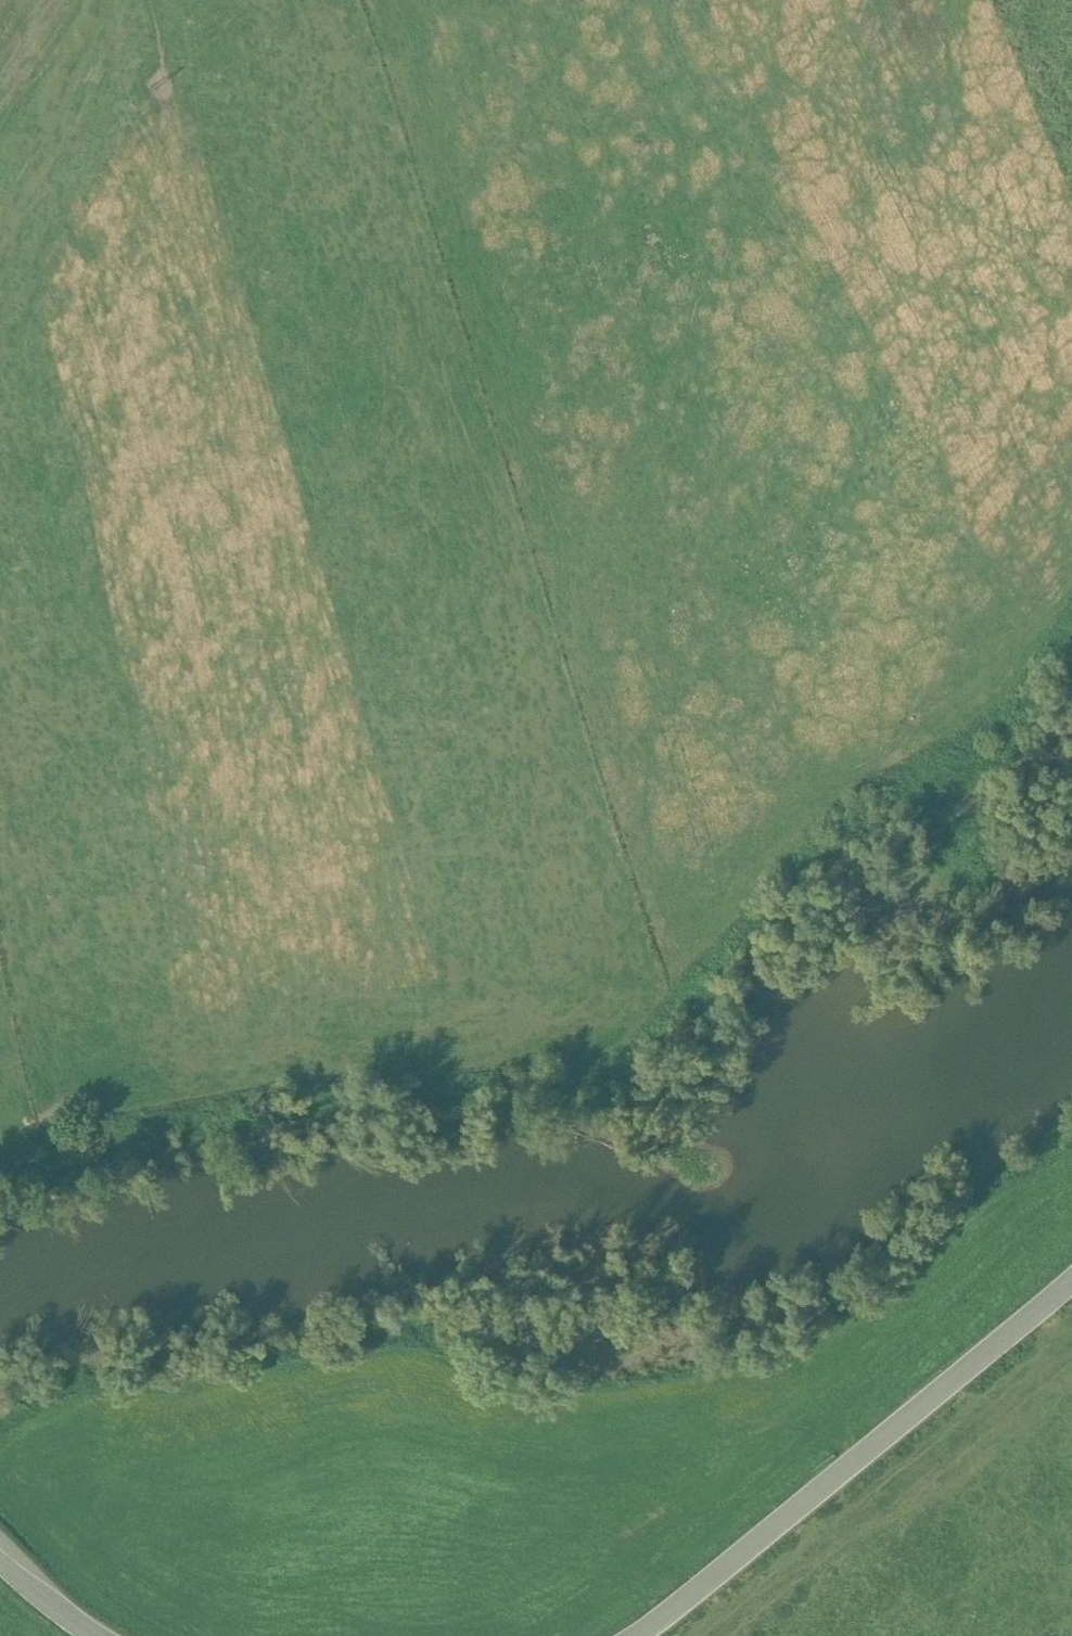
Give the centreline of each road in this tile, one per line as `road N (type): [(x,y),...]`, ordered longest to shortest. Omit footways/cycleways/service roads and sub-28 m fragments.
road 1 (tertiary): [(633,1635),(1071,1282)]
road 2 (tertiary): [(0,1554),(102,1635)]

